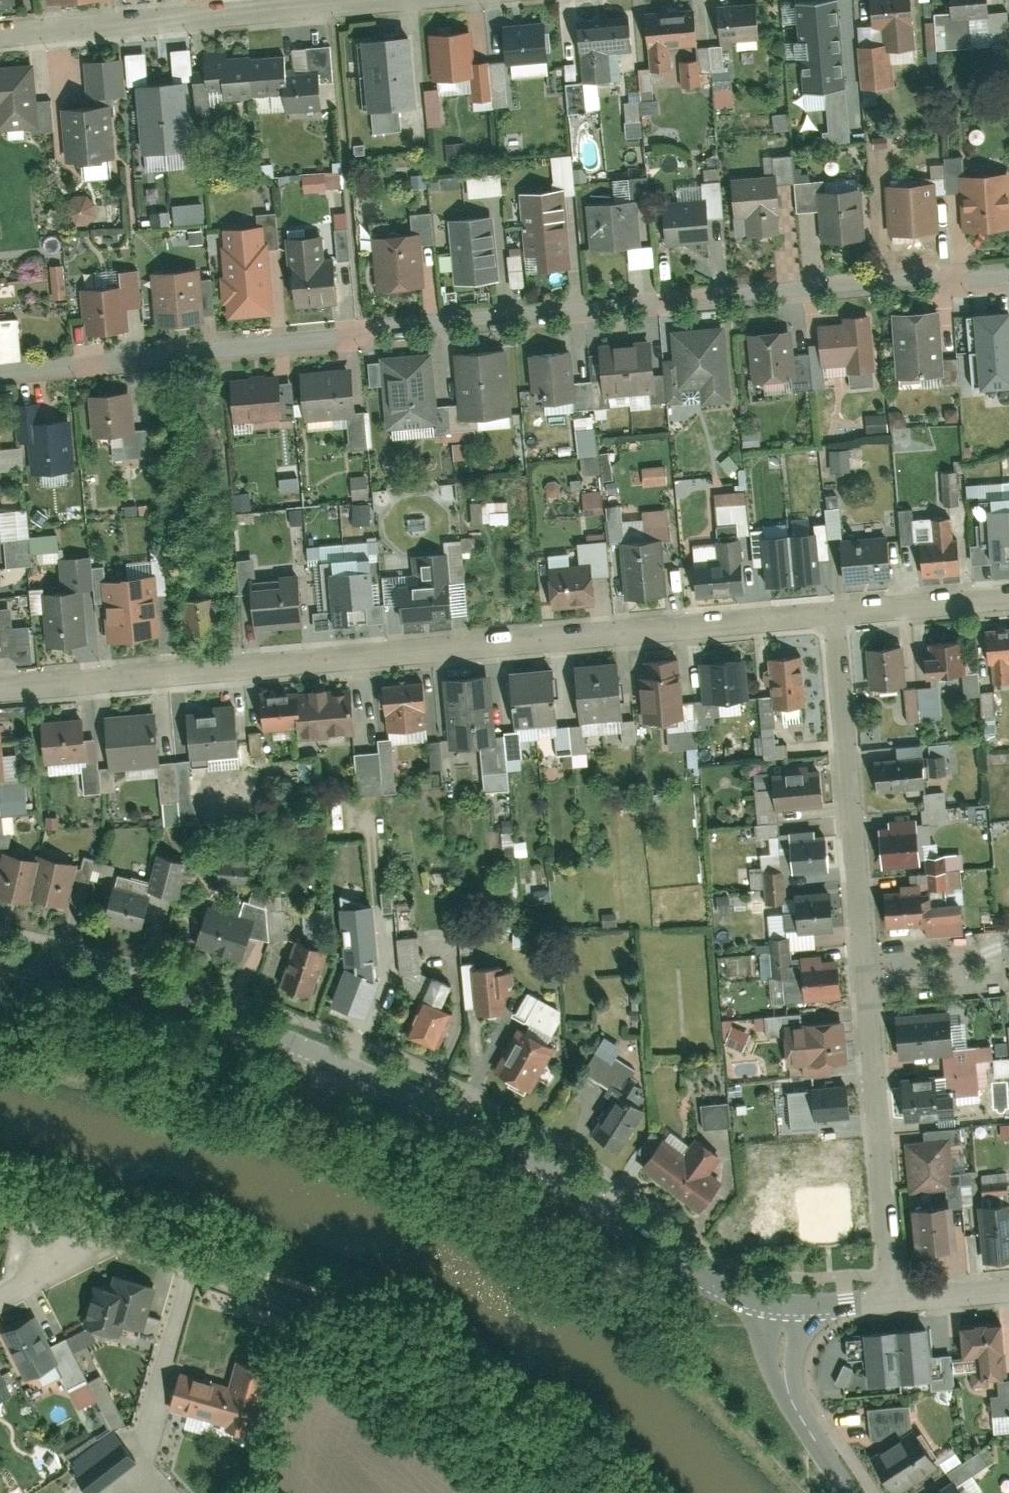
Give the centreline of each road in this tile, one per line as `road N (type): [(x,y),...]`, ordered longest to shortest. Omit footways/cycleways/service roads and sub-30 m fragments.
road 1 (residential): [(0,374),(335,341),(384,328),(931,277),(1008,278)]
road 2 (tertiary): [(789,1315),(698,1267),(484,1125),(320,1052),(179,1004),(0,958)]
road 3 (residential): [(836,616),(0,692)]
road 4 (residential): [(0,36),(393,0)]
road 5 (residential): [(836,616),(865,962)]
road 6 (residential): [(865,962),(893,1297)]
road 7 (tertiary): [(854,1492),(785,1377),(789,1315)]
road 8 (residential): [(1008,600),(836,616)]
road 9 (residential): [(865,962),(1008,948)]
road 10 (residential): [(64,1226),(193,1262)]

